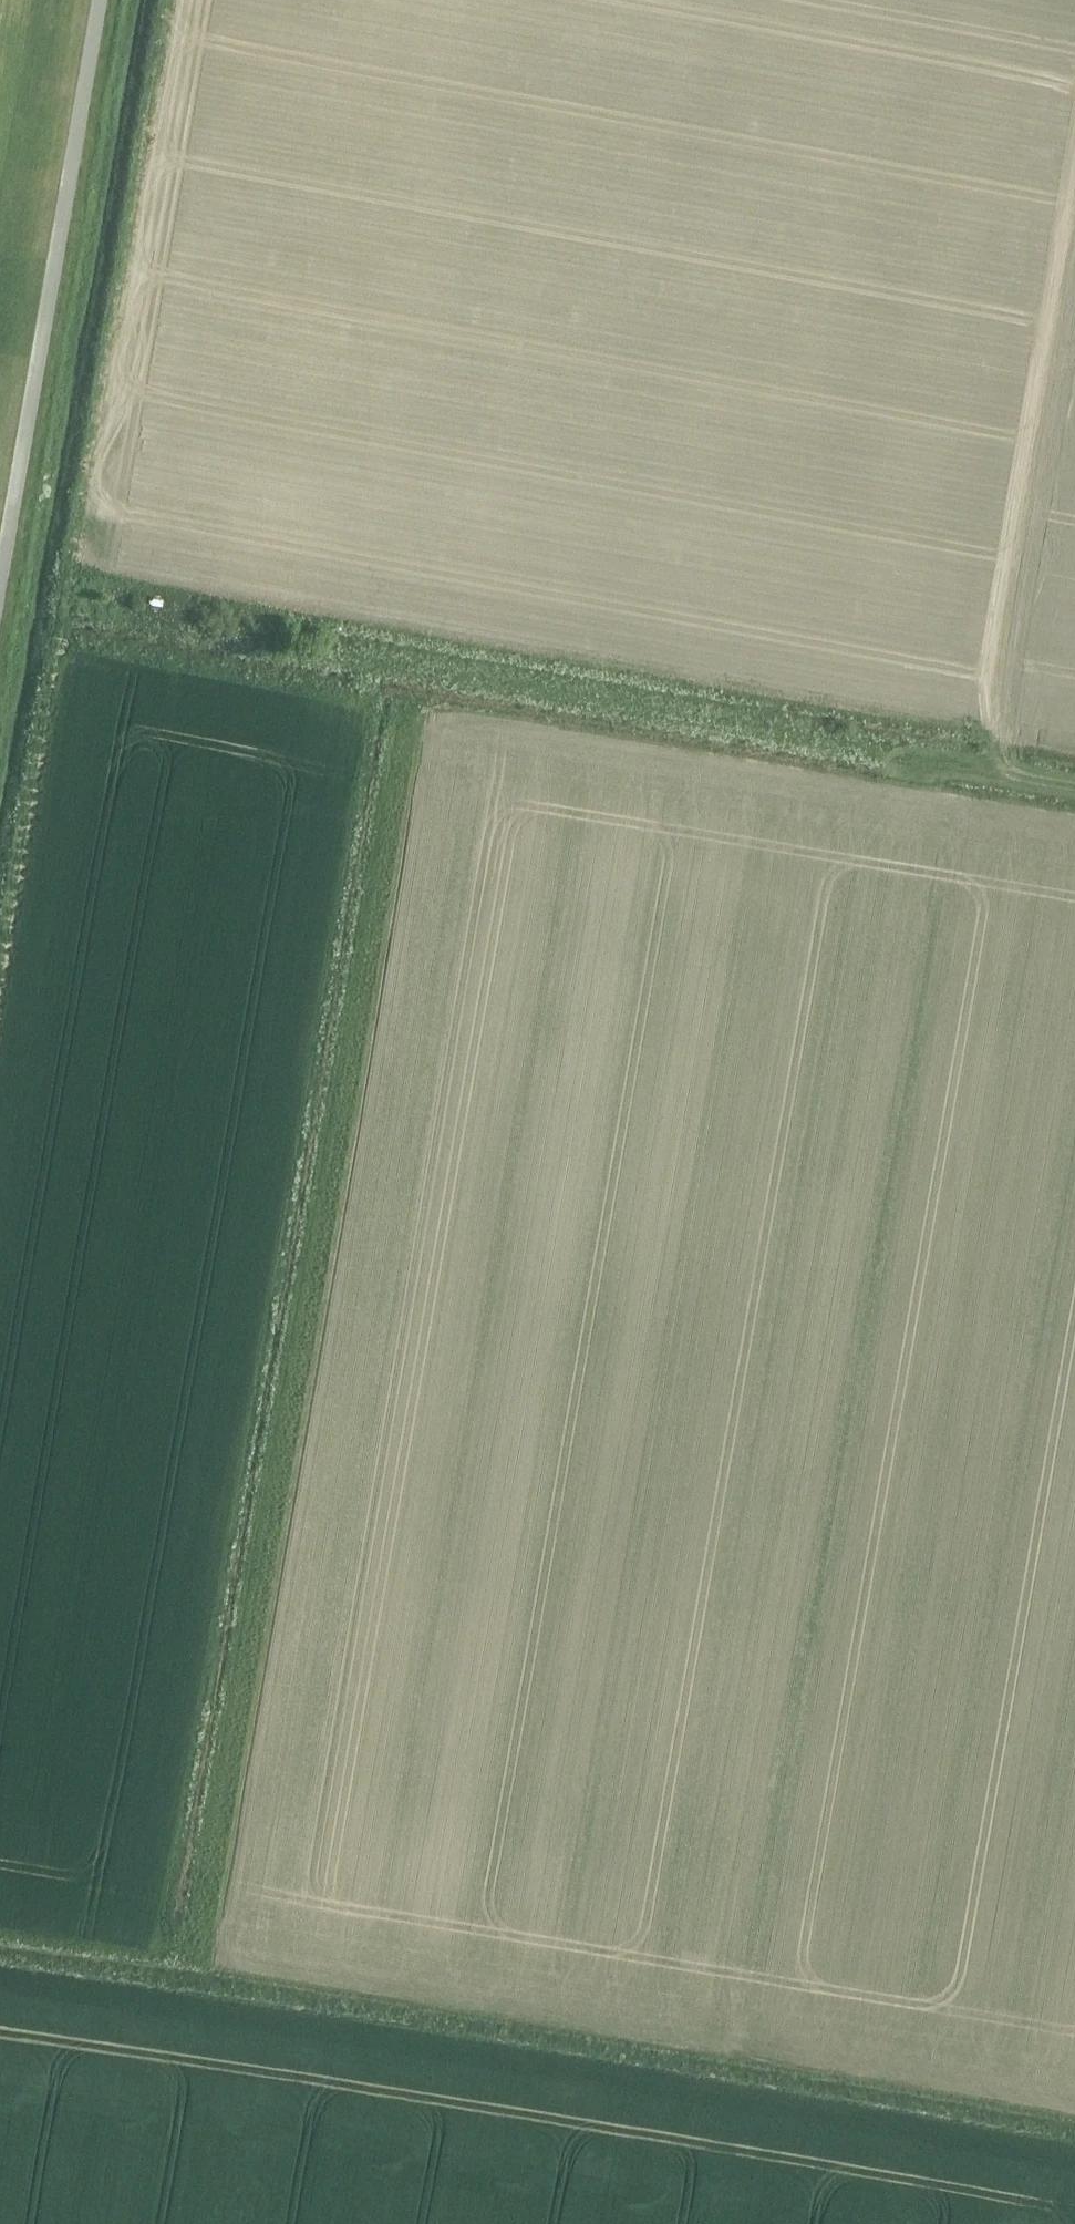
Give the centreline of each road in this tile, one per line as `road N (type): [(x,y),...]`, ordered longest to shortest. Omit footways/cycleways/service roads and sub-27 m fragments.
road 1 (track): [(1074,787),(72,609)]
road 2 (track): [(0,595),(101,0)]

